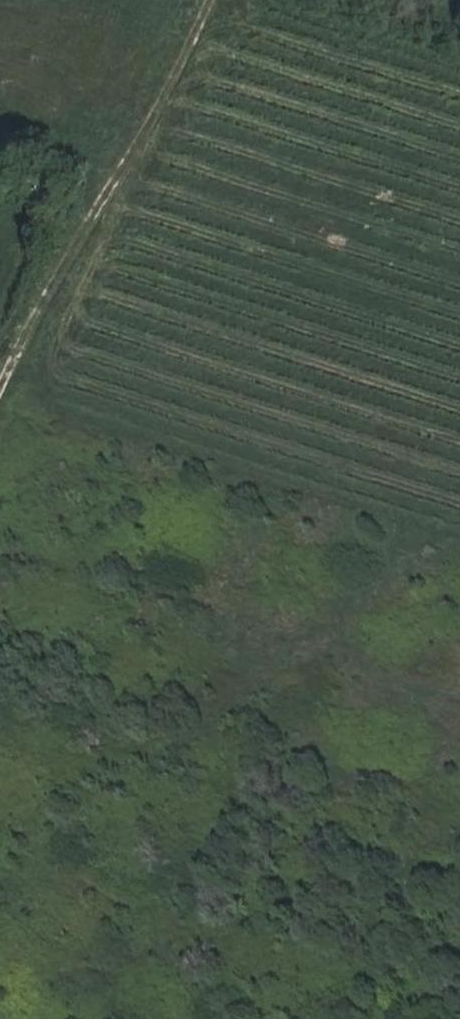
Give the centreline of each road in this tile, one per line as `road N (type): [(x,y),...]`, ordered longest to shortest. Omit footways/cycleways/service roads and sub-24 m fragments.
road 1 (track): [(214,0),(157,113),(63,260),(0,395)]

